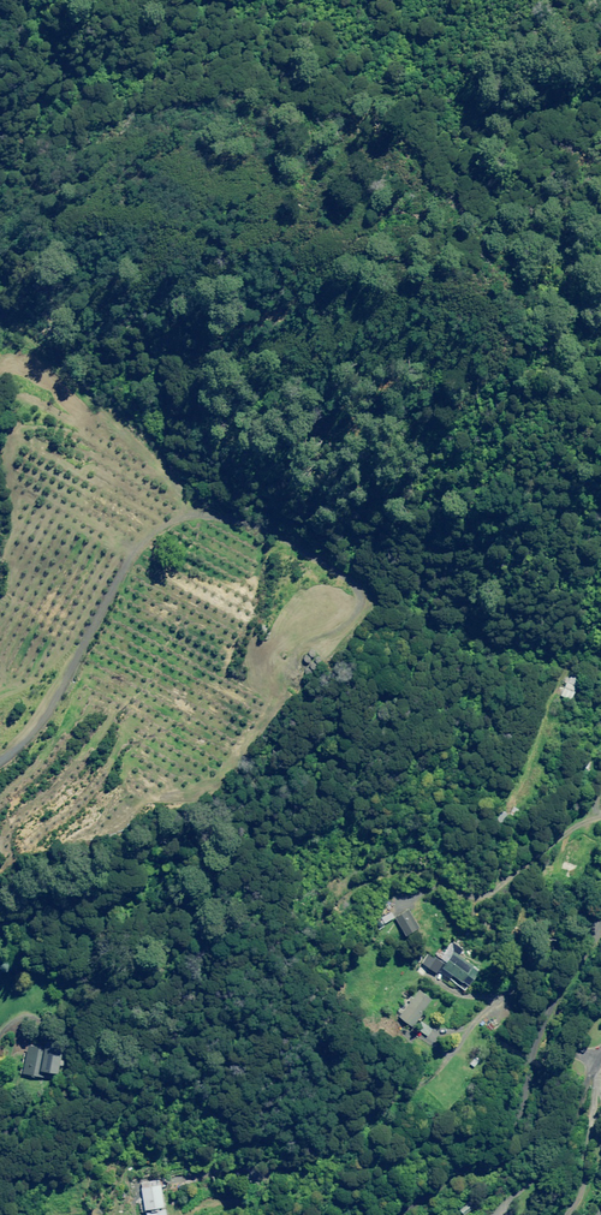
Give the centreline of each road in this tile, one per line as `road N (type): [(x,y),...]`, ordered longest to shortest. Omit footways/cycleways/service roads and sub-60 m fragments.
road 1 (residential): [(384,1214),(471,1122),(600,919)]
road 2 (unclassified): [(0,759),(39,724),(142,540),(188,509)]
road 3 (unclassified): [(188,509),(234,515),(289,538),(362,592),(349,621),(305,639),(287,674)]
road 4 (unclassified): [(188,509),(176,485),(30,329),(0,322)]
road 5 (residential): [(600,1061),(563,1152),(493,1214)]

